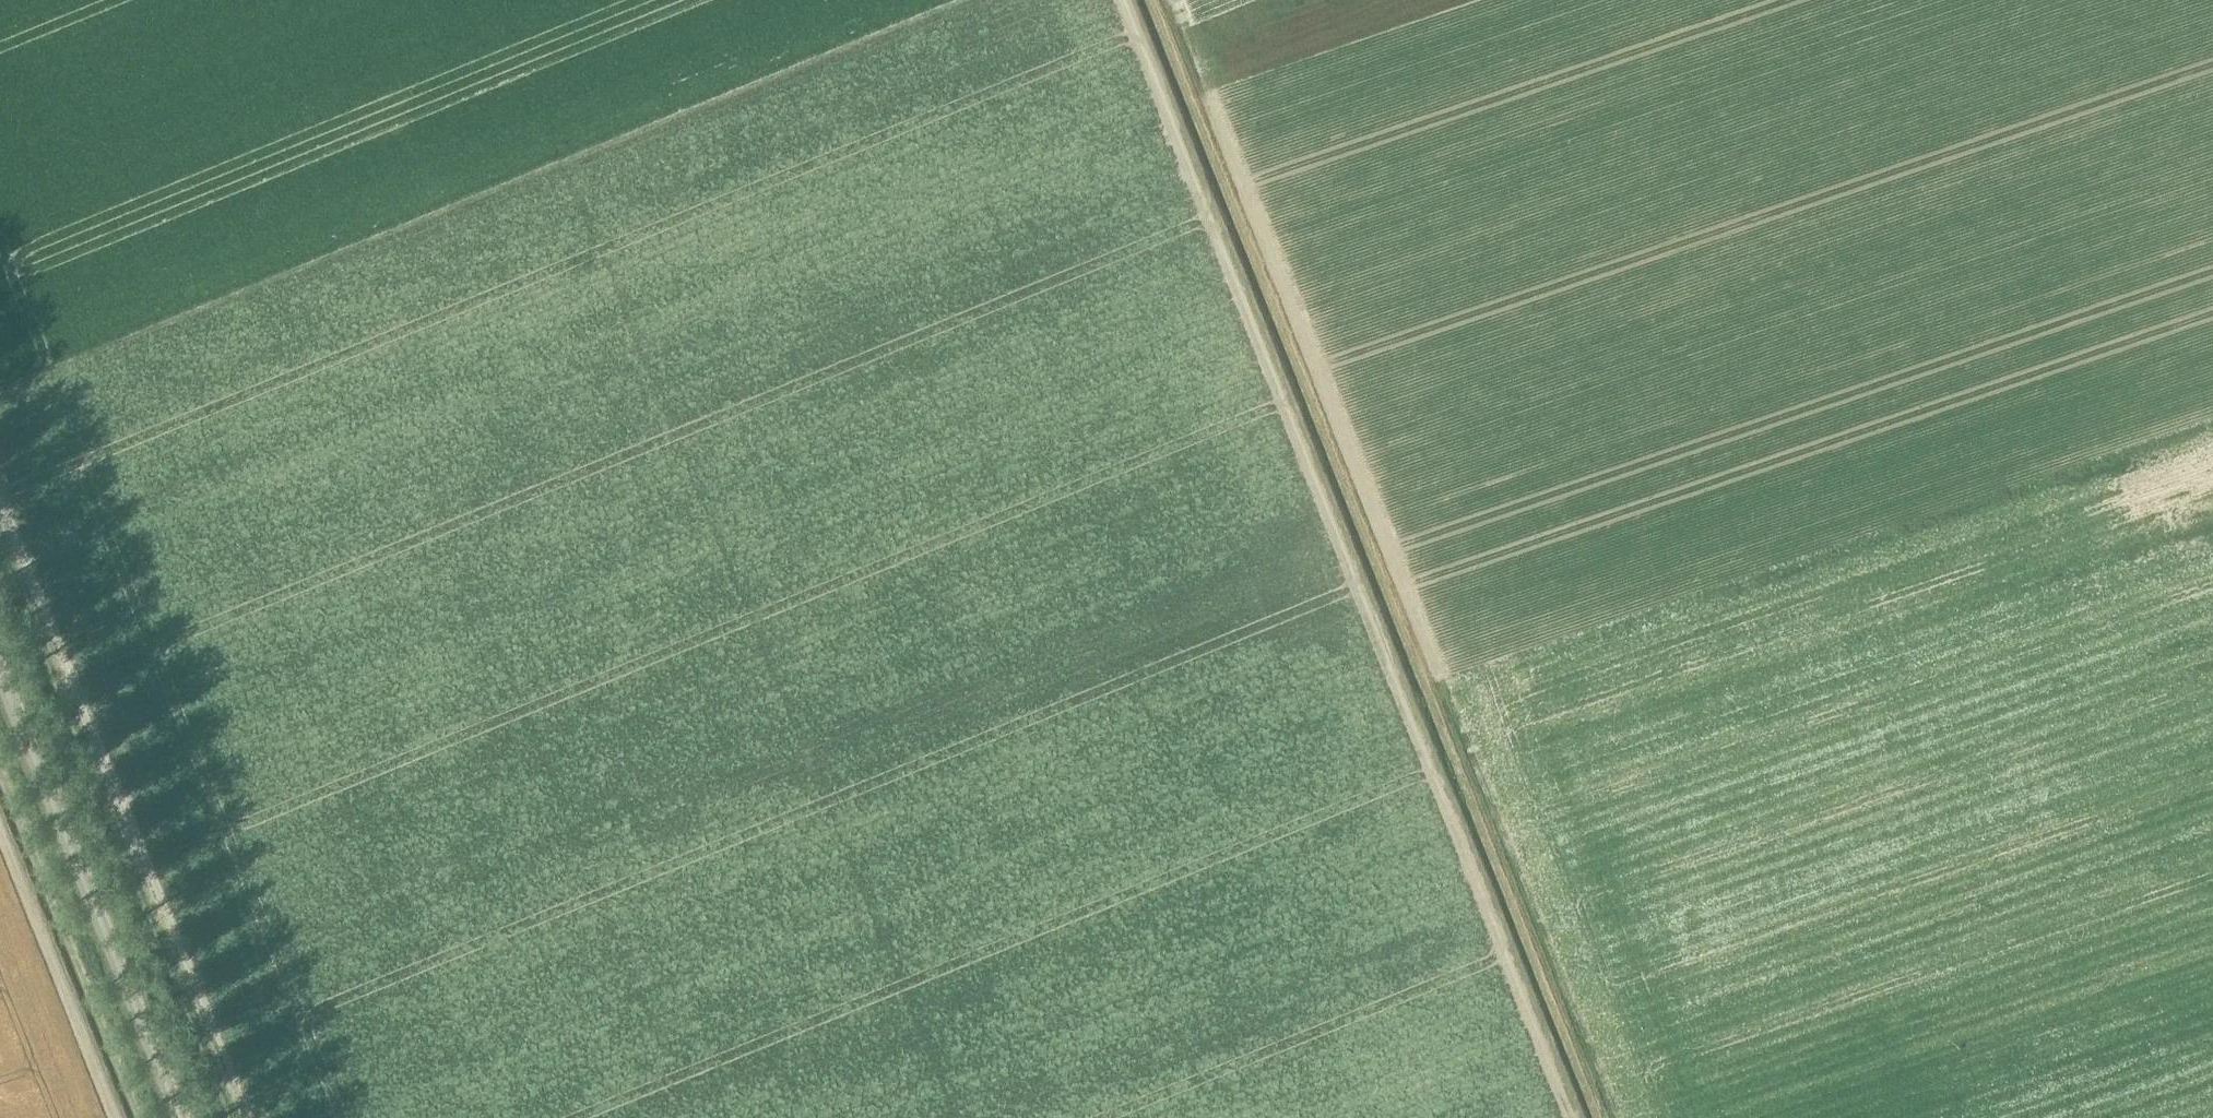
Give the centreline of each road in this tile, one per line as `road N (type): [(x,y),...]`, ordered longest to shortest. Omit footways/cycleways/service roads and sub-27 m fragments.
road 1 (unclassified): [(179,1117),(0,673)]

